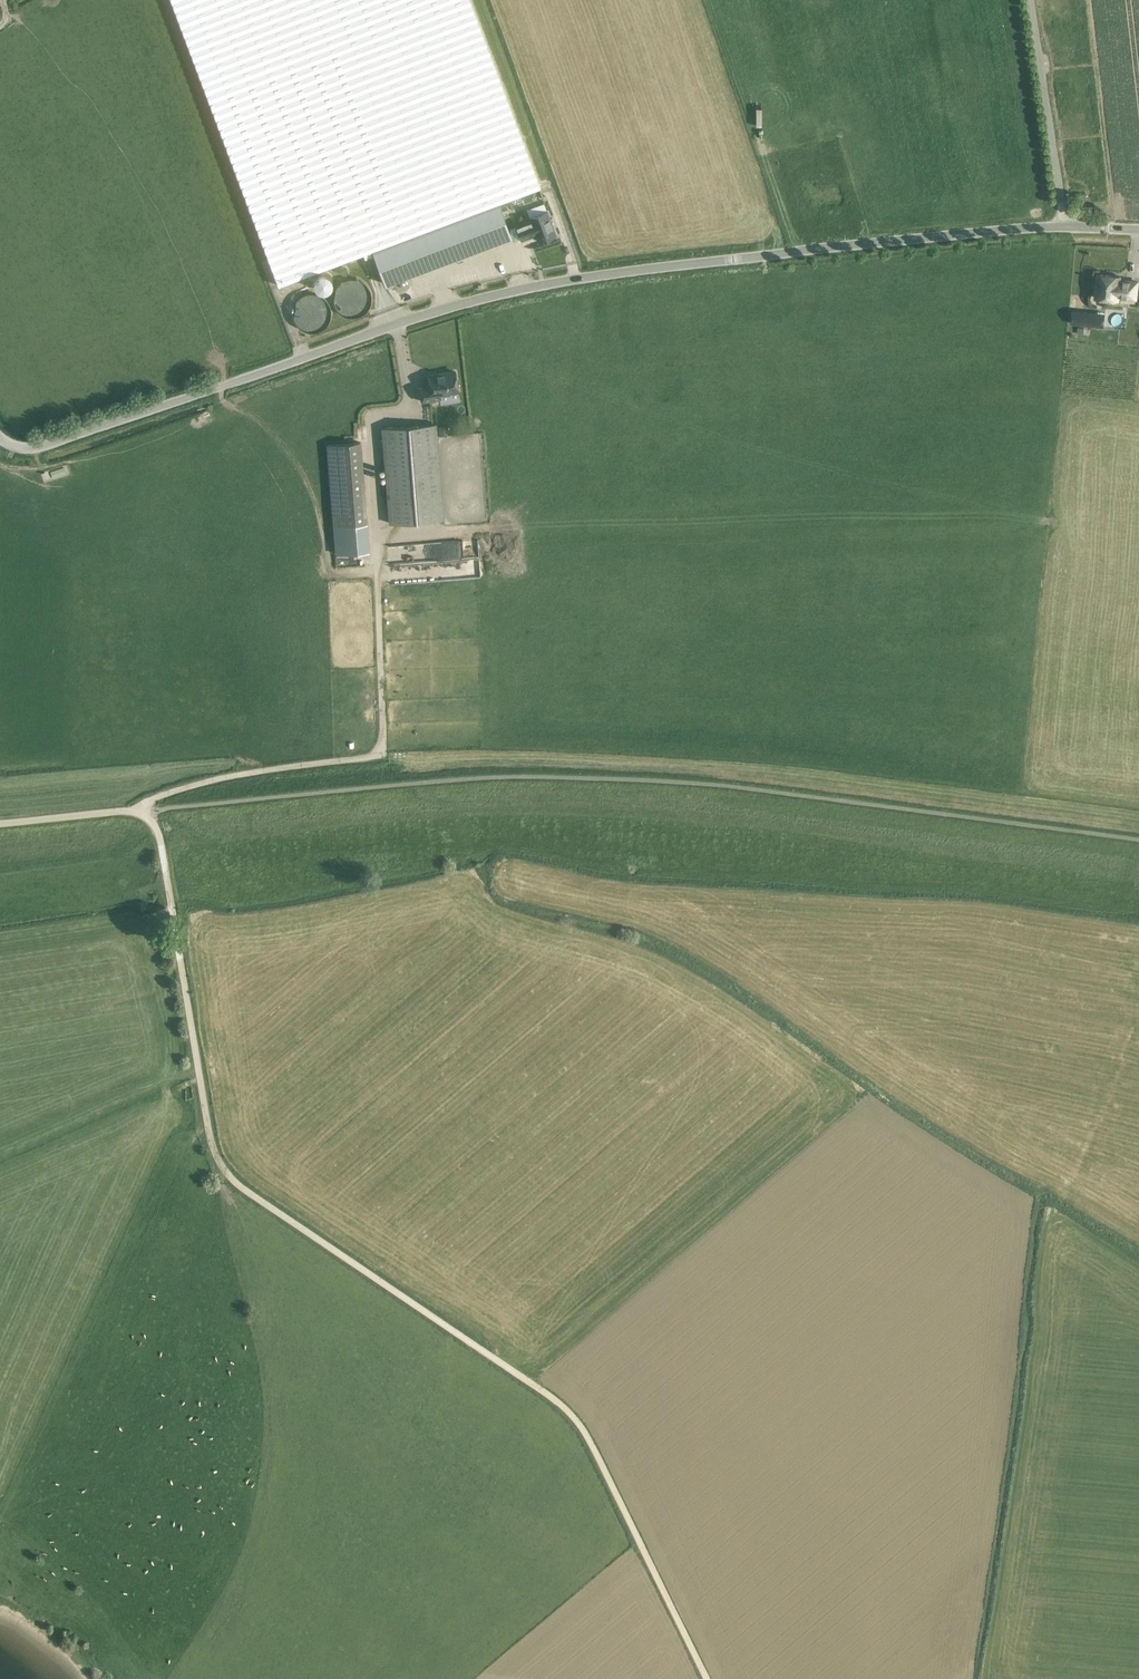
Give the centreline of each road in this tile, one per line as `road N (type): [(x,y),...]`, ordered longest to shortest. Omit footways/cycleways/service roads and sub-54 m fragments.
road 1 (unclassified): [(1138,231),(971,234),(542,286),(398,324),(50,445),(0,437)]
road 2 (unclassified): [(140,814),(0,823)]

